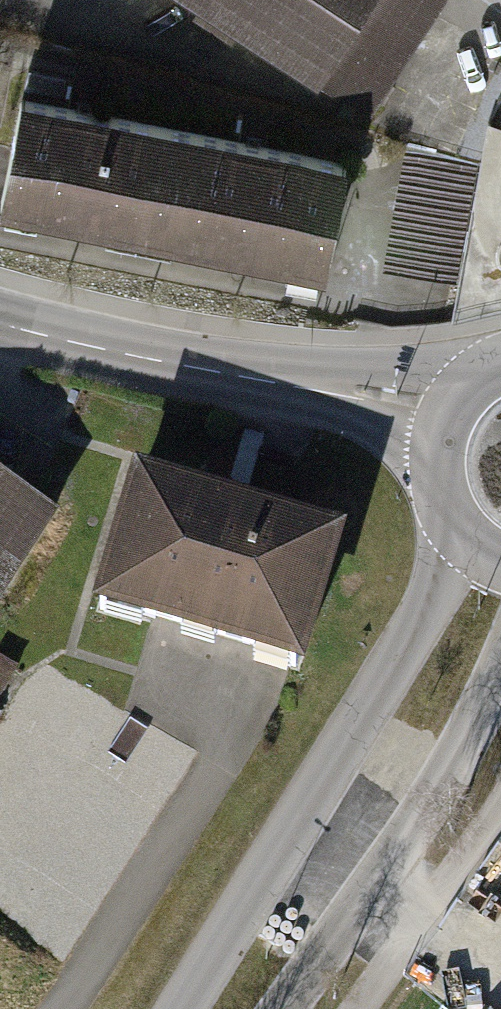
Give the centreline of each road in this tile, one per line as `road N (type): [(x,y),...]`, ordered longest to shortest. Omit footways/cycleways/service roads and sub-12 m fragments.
road 1 (secondary): [(449,516),(431,600),(180,1008)]
road 2 (tertiary): [(0,323),(177,364),(450,410)]
road 3 (secondary): [(284,1008),(408,835),(471,732),(500,664)]

